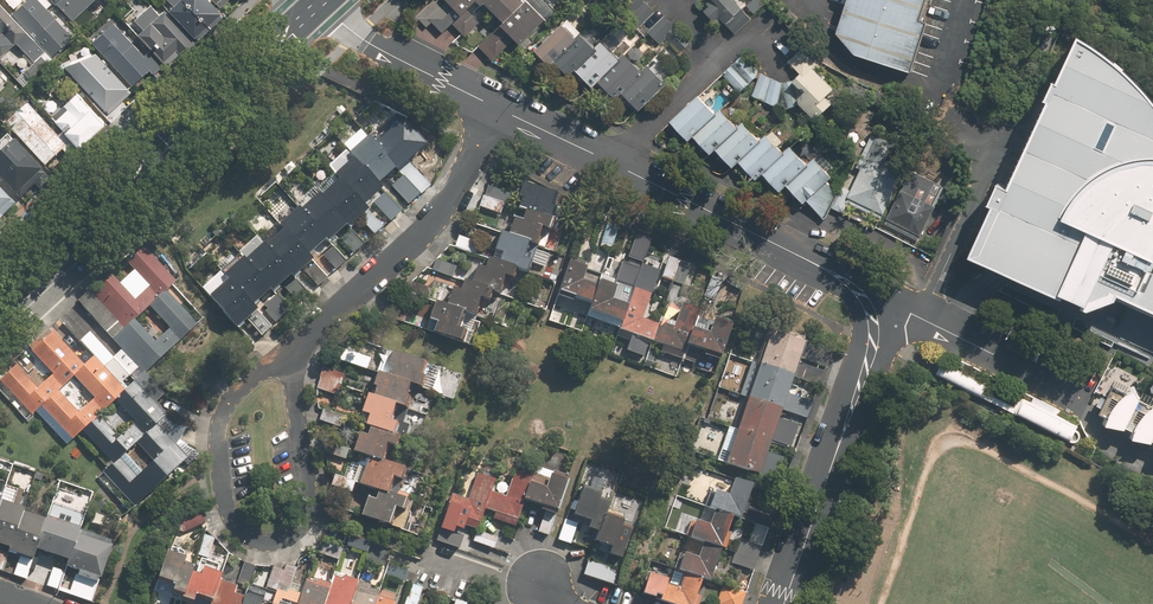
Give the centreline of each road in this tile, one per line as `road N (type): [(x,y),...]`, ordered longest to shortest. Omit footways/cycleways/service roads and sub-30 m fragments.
road 1 (secondary): [(0,298),(312,7)]
road 2 (residential): [(291,349),(306,498),(303,522),(281,539),(243,534),(224,506),(218,432),(253,376)]
road 3 (residential): [(863,301),(831,271),(498,111)]
road 4 (residential): [(291,349),(441,209),(498,111)]
road 5 (residential): [(863,301),(872,329),(866,365),(784,603)]
road 6 (residential): [(1078,400),(921,319),(863,301)]
road 7 (residential): [(498,111),(312,7)]

